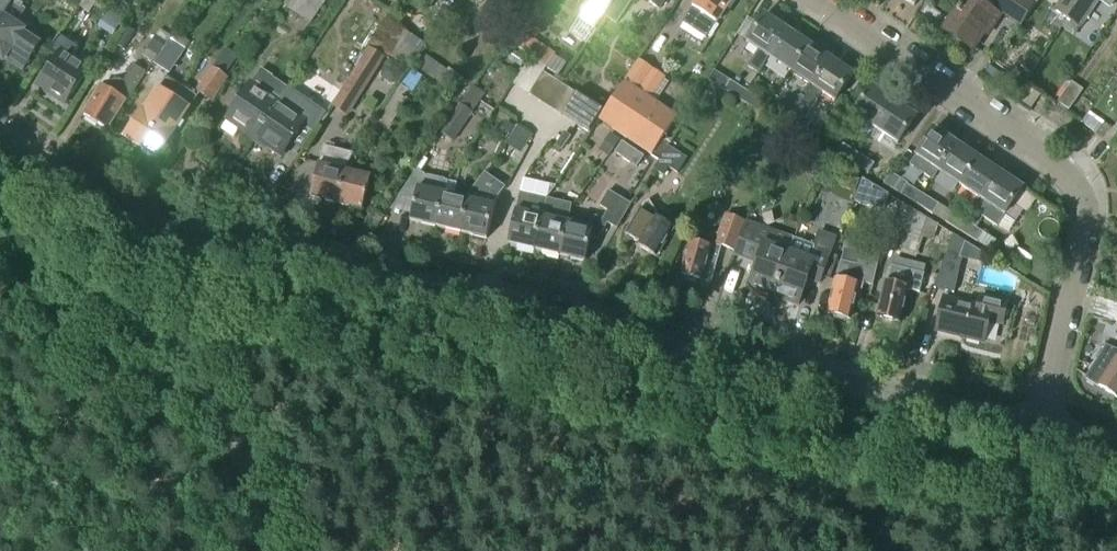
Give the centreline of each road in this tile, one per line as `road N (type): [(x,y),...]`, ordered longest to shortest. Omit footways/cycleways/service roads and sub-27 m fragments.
road 1 (residential): [(1038,429),(145,223),(101,203),(0,135)]
road 2 (residential): [(1038,429),(1085,231),(1082,203),(1062,173),(806,0)]

